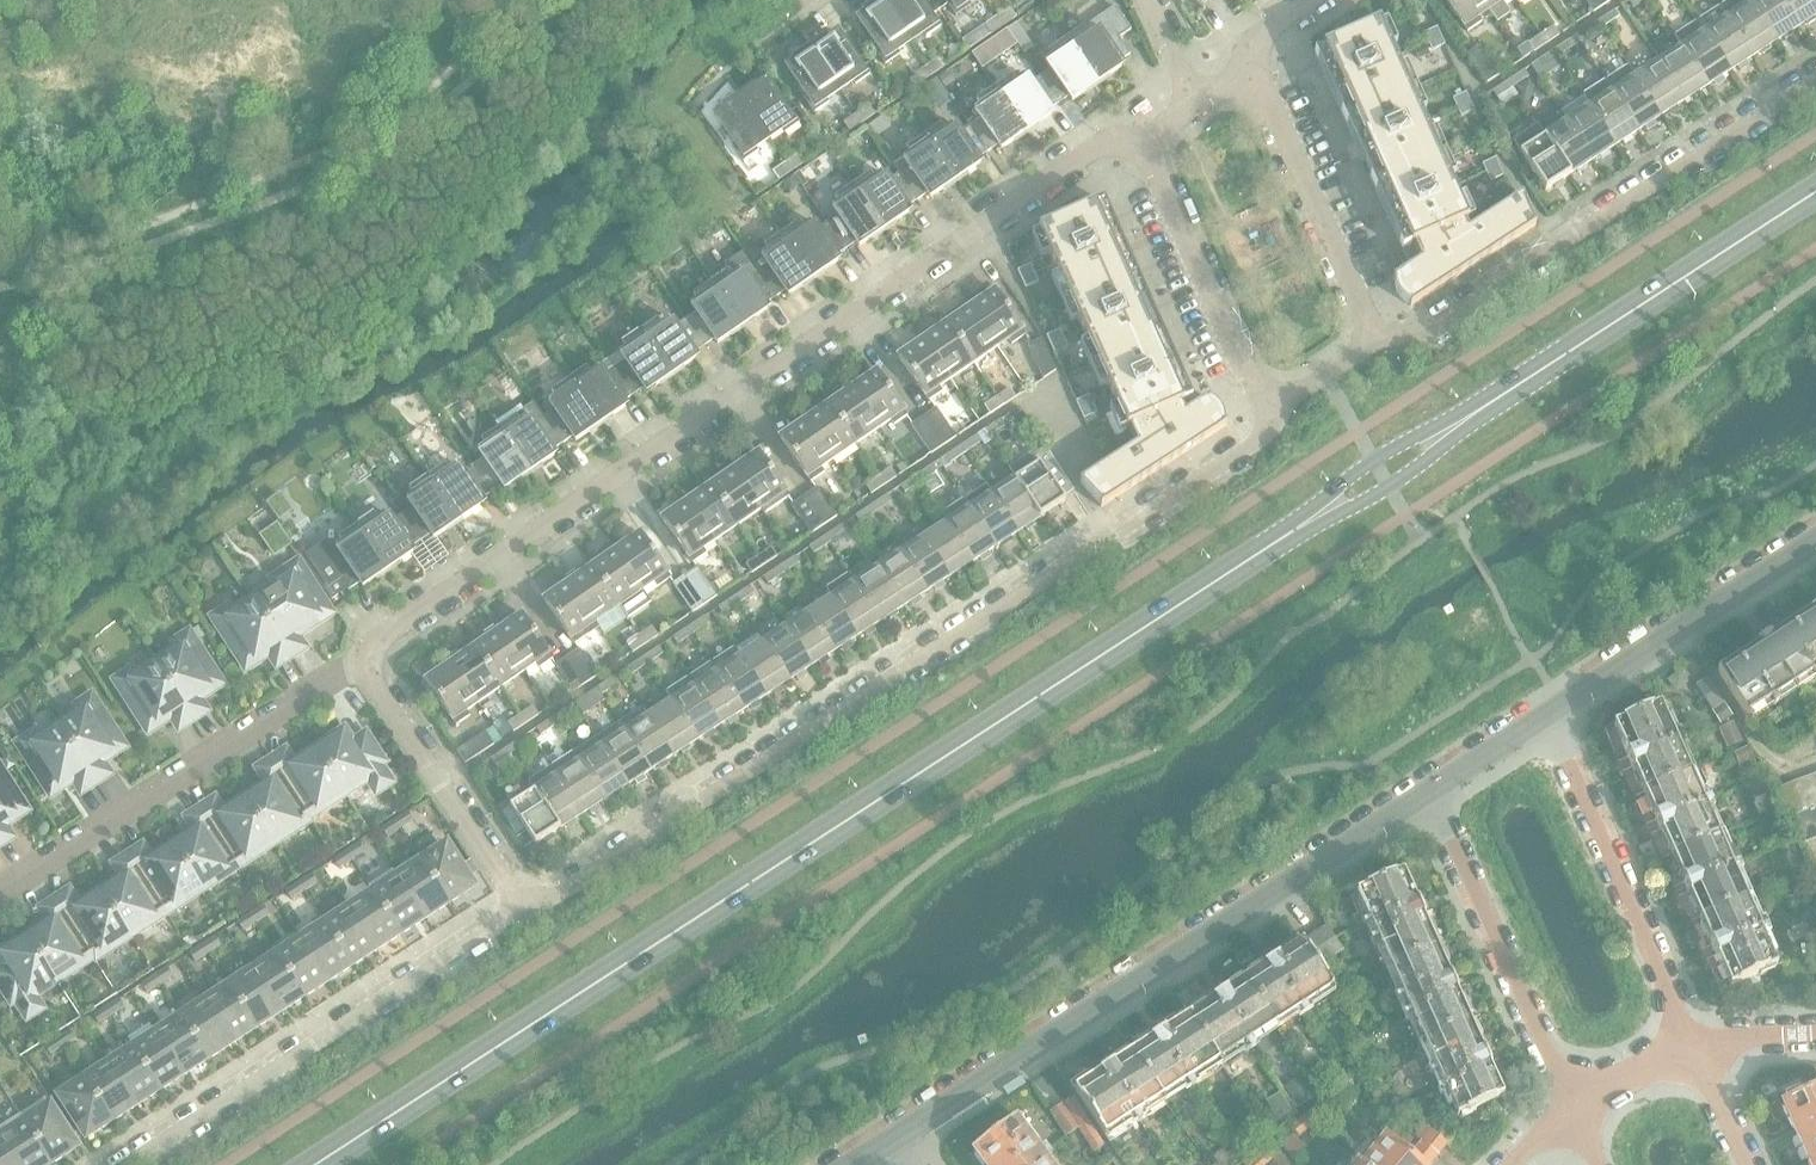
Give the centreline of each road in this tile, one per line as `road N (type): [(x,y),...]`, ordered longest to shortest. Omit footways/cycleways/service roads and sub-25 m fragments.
road 1 (secondary): [(1815,192),(314,1164)]
road 2 (residential): [(373,664),(382,637),(856,308),(1093,151),(1146,144)]
road 3 (residential): [(1275,407),(1247,445),(1106,542),(524,907)]
road 4 (residential): [(896,1135),(1430,791)]
road 5 (residential): [(1815,79),(1435,326),(1380,339)]
road 6 (residential): [(124,1164),(524,907)]
road 7 (residential): [(0,894),(336,679),(373,664)]
road 8 (residential): [(1699,1046),(1559,716)]
road 9 (residential): [(1430,791),(1573,1105)]
road 10 (residential): [(1559,716),(1815,543)]
road 11 (residential): [(1380,339),(1256,63)]
road 12 (residential): [(1275,407),(1245,378),(1146,144)]
road 13 (residential): [(524,907),(373,664)]
road 14 (residential): [(1430,791),(1559,716)]
road 15 (residential): [(1573,1105),(1699,1046)]
road 16 (residential): [(1749,1164),(1699,1046)]
road 17 (residential): [(1275,407),(1380,339)]

